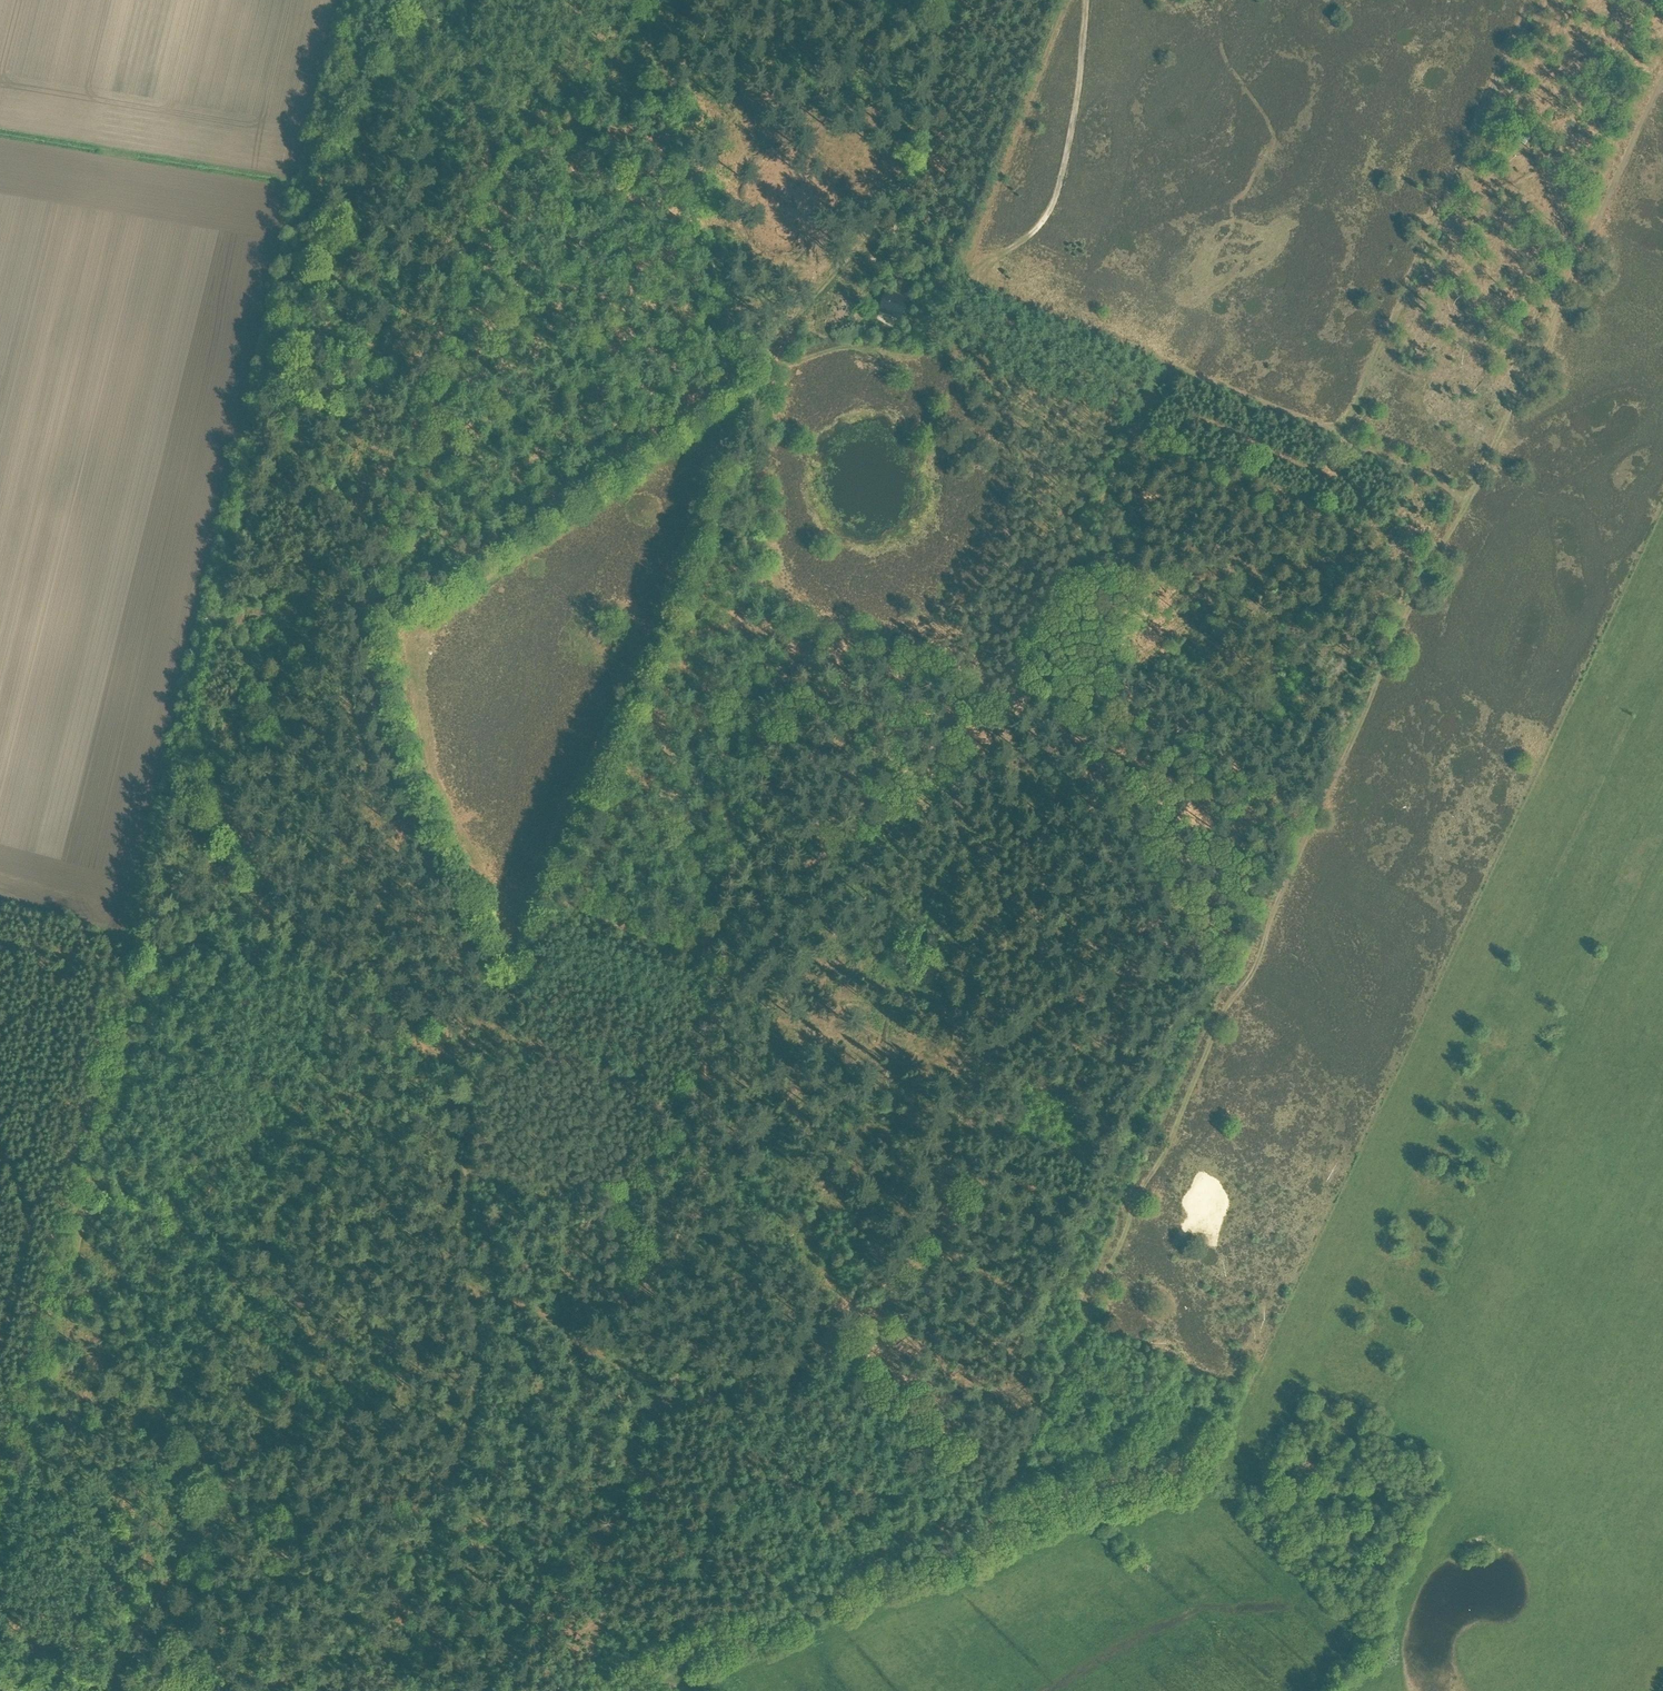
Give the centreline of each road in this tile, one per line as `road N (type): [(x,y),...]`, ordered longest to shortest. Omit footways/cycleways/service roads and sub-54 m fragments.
road 1 (track): [(95,1690),(219,1501),(106,1322),(80,1261),(83,1224),(127,1093),(130,1009),(146,973),(253,911),(194,767),(350,582),(380,564),(492,162),(505,137),(654,67),(639,0)]
road 2 (track): [(1085,0),(1077,95),(1058,194),(1036,229),(950,277),(1332,432),(1349,413),(1536,0)]
road 3 (track): [(1475,490),(1332,432)]
road 4 (track): [(501,145),(463,0)]

